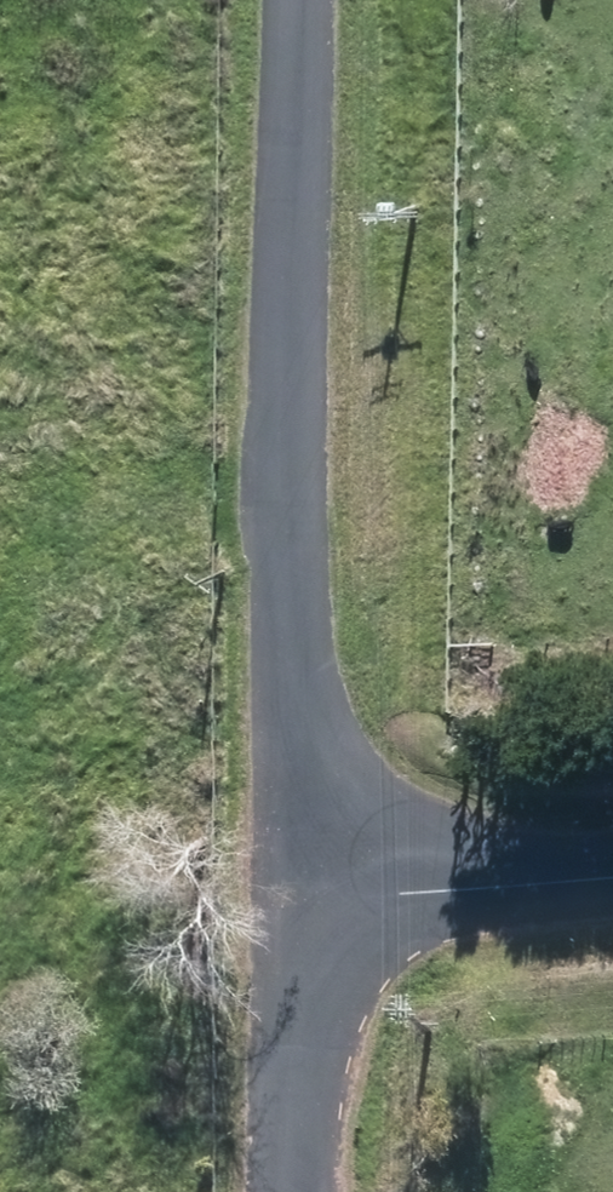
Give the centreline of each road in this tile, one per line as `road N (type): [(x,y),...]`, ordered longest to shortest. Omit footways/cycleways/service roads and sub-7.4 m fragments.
road 1 (unclassified): [(292,903),(285,538),(298,0)]
road 2 (unclassified): [(292,903),(612,878)]
road 3 (unclassified): [(289,1191),(292,903)]

